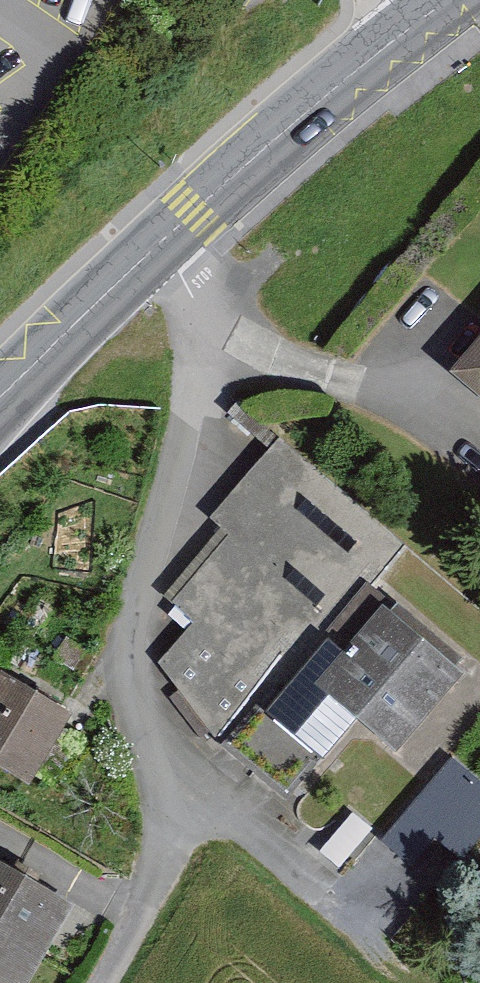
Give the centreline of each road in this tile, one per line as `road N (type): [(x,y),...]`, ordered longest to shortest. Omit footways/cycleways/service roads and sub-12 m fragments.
road 1 (unclassified): [(177,805),(139,695),(135,630),(202,348),(187,289),(151,251)]
road 2 (secondary): [(440,4),(151,251)]
road 3 (unclassified): [(370,899),(304,866),(231,812),(177,805)]
road 4 (secondary): [(151,251),(0,398)]
road 5 (unclassified): [(100,982),(163,865),(177,805)]

